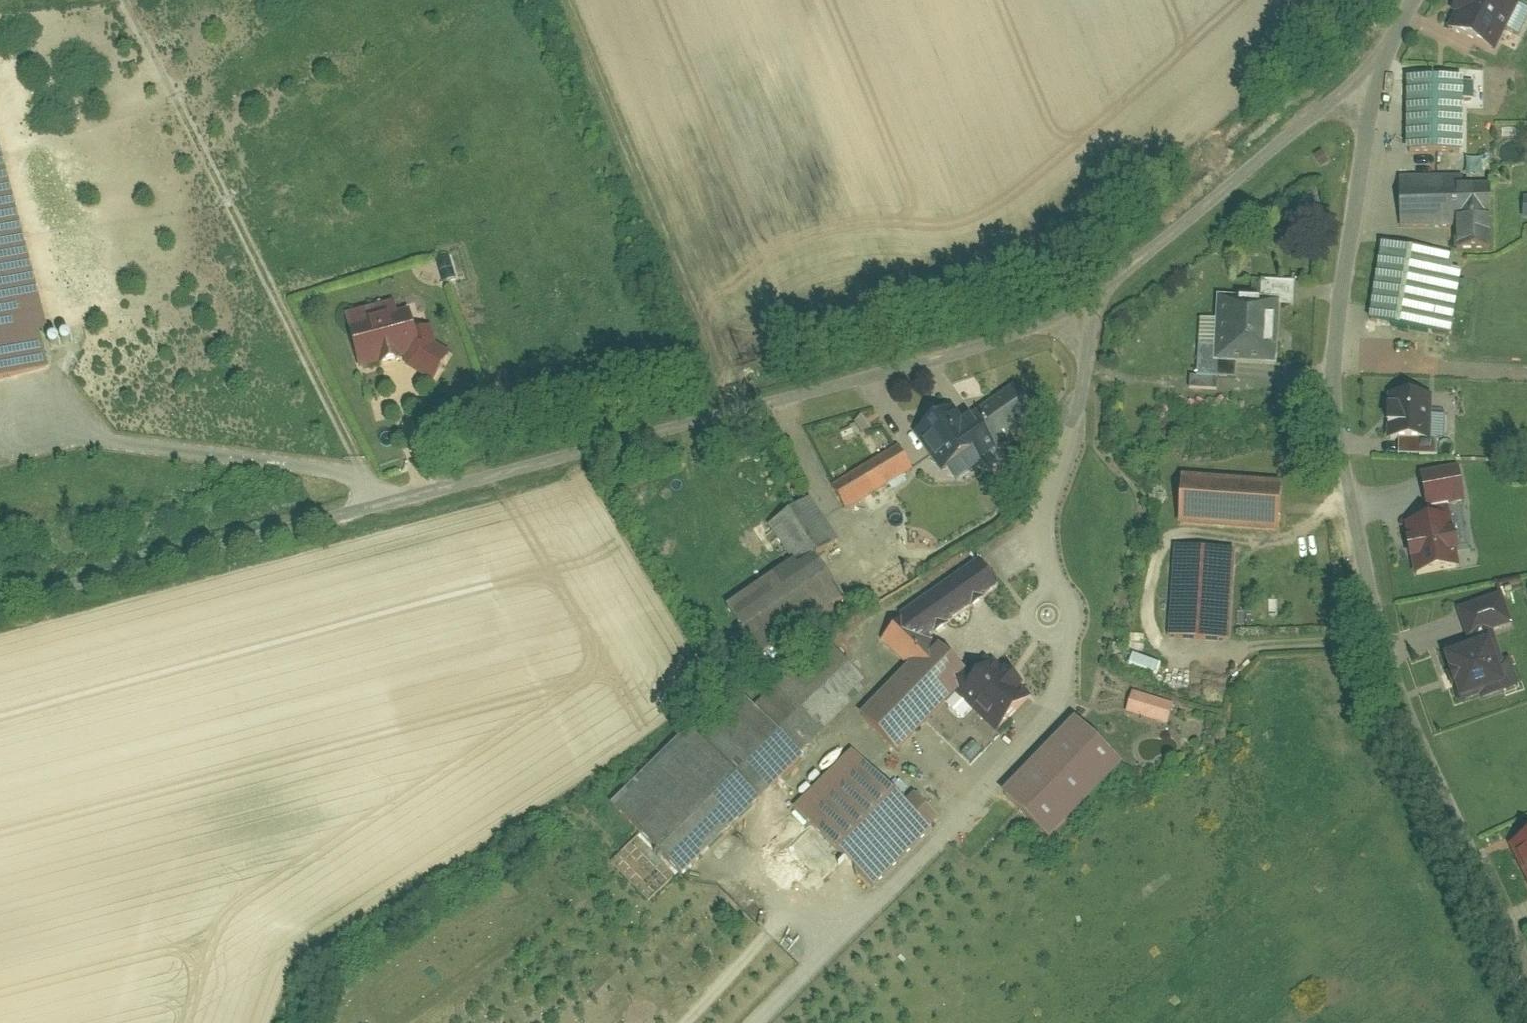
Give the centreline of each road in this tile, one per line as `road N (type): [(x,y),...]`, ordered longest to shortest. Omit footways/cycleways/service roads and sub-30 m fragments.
road 1 (unclassified): [(1379,90),(1322,109),(1074,304),(379,508),(0,607)]
road 2 (residential): [(1379,90),(1337,356),(1350,538),(1423,788),(1526,993)]
road 3 (track): [(124,0),(379,508)]

